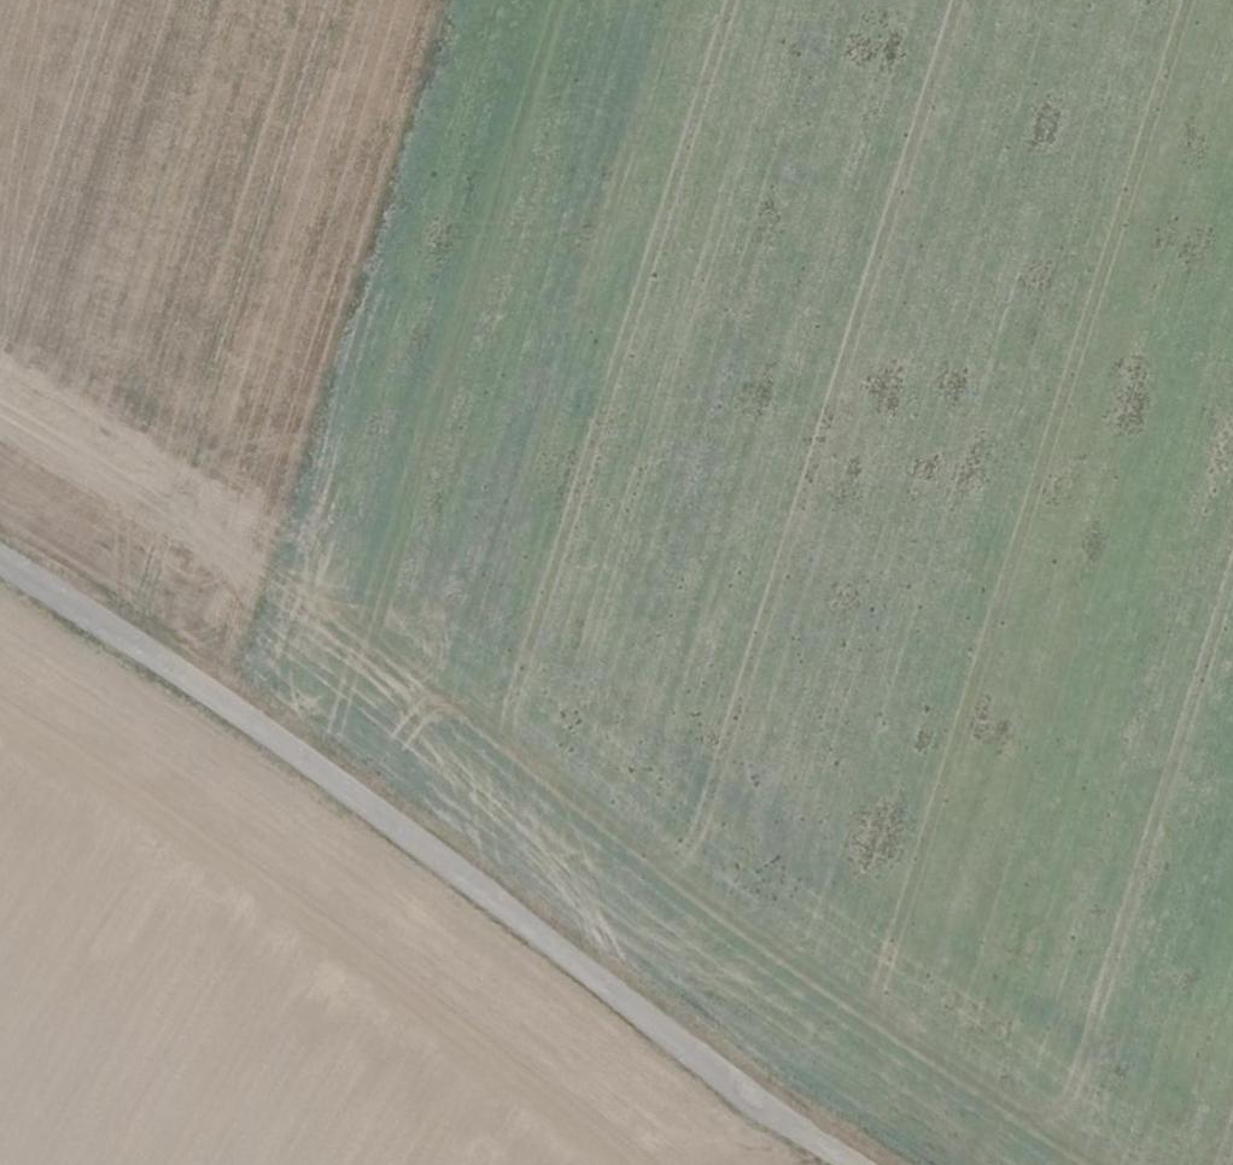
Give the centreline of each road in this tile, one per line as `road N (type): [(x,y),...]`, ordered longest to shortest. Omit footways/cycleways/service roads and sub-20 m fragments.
road 1 (track): [(0,560),(250,717),(732,1080),(862,1164)]

